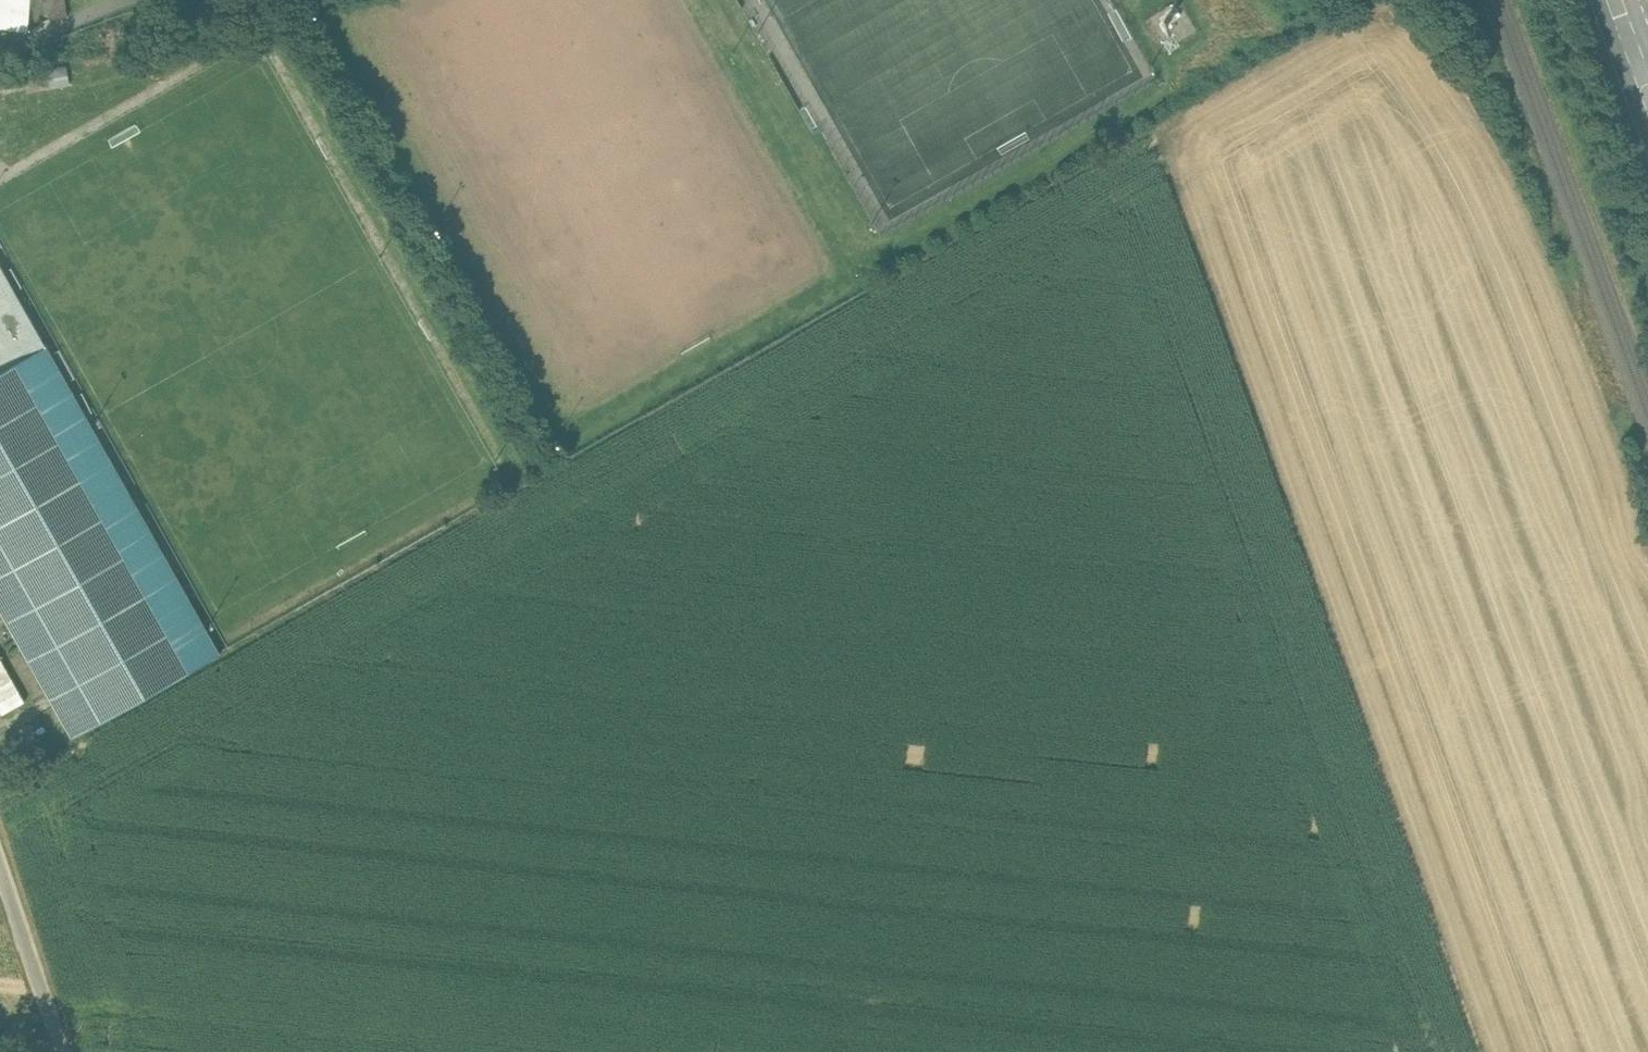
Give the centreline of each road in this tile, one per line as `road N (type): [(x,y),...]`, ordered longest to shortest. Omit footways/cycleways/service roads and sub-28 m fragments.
road 1 (residential): [(0,866),(54,1051)]

